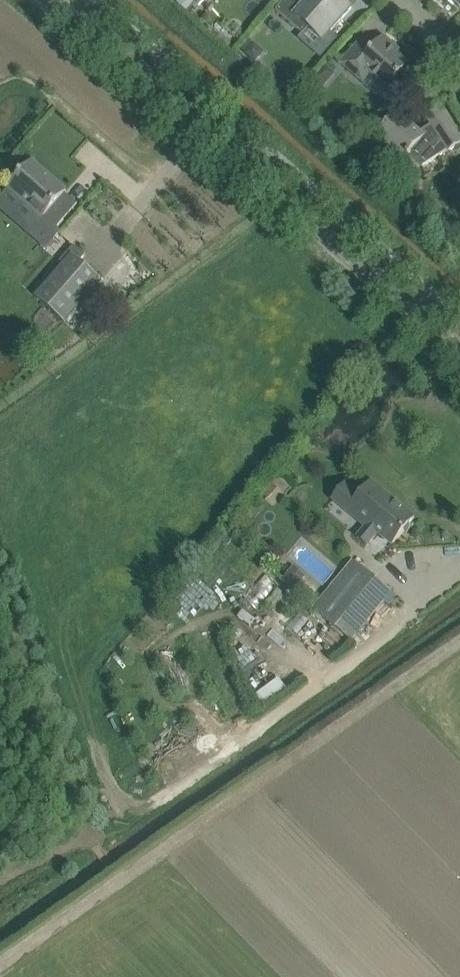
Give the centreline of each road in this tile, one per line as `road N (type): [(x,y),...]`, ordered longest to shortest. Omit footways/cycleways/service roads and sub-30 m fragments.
road 1 (tertiary): [(459,351),(57,0)]
road 2 (track): [(342,673),(87,844)]

